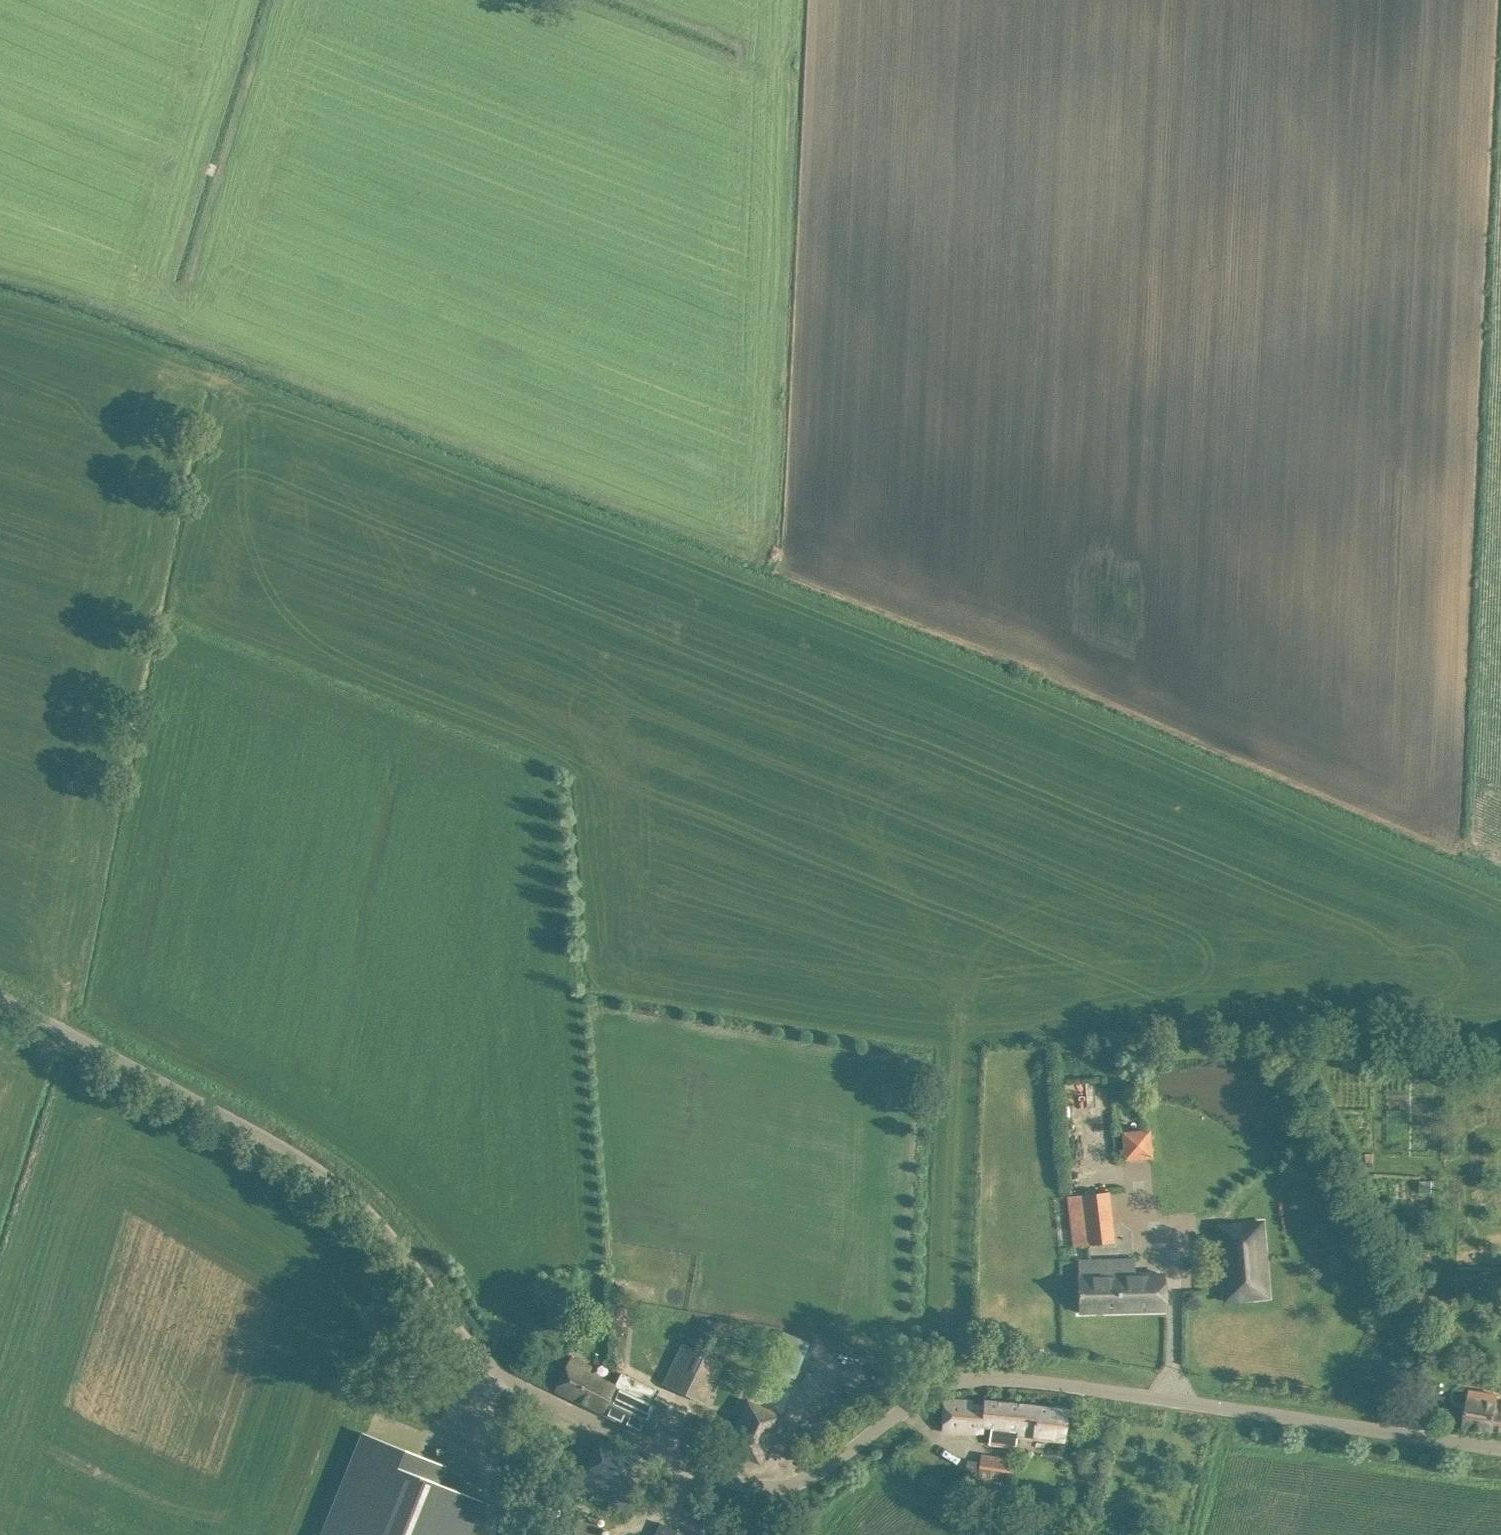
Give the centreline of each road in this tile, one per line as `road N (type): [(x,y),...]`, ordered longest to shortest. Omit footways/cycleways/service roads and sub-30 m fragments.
road 1 (unclassified): [(1500,1448),(1097,1390),(967,1379),(921,1397),(793,1486),(749,1487),(514,1382),(464,1339),(376,1219),(327,1177),(0,998)]

